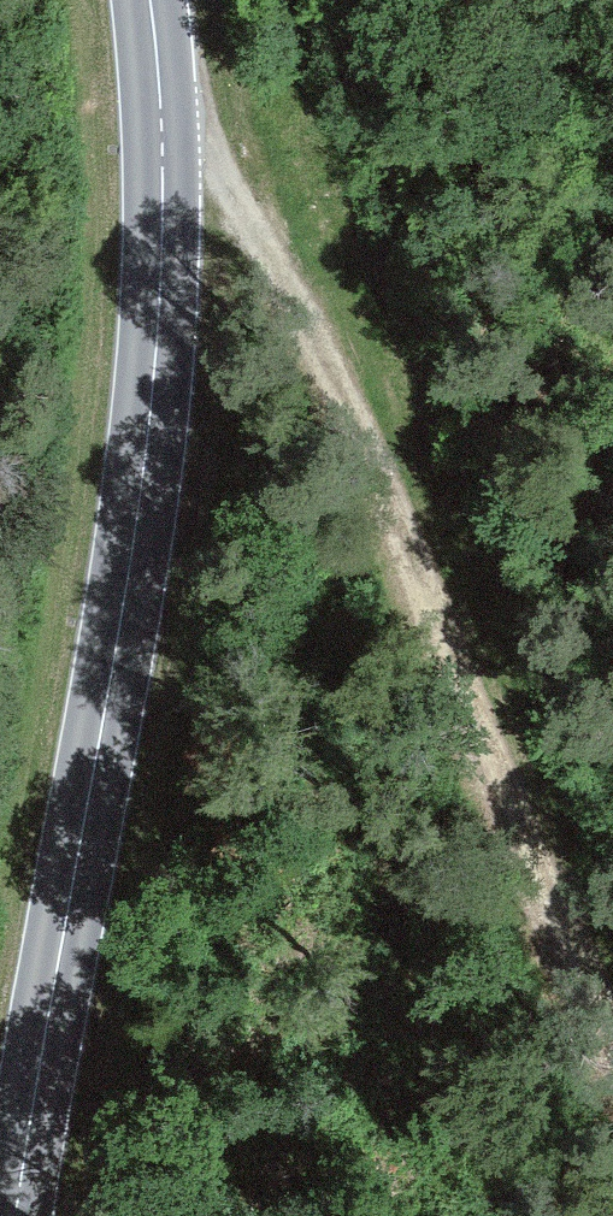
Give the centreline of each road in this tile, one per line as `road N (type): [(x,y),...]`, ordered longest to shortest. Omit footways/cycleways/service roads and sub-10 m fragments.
road 1 (secondary): [(24,1215),(158,368),(163,116),(153,0)]
road 2 (track): [(612,1021),(544,875),(263,147),(172,0)]

